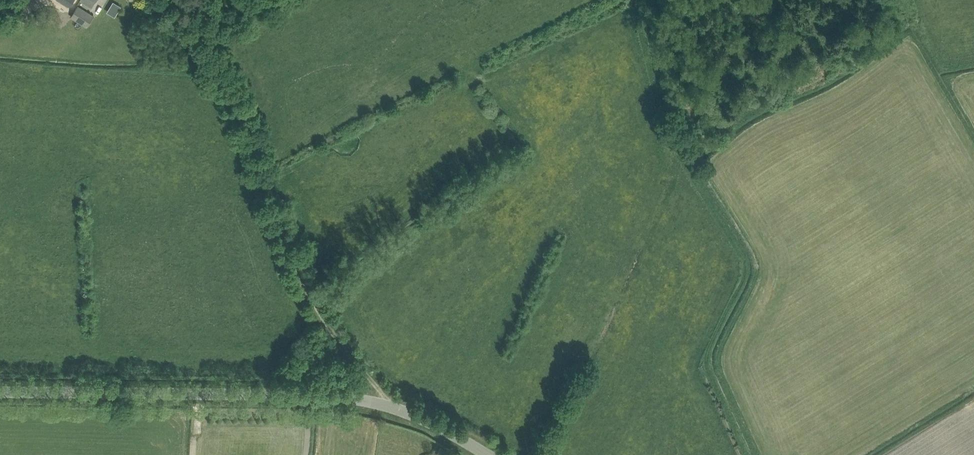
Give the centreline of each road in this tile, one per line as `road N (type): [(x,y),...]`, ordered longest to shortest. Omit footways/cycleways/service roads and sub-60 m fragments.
road 1 (unclassified): [(0,388),(364,394),(403,405),(495,454)]
road 2 (track): [(153,0),(190,39),(246,138),(324,335),(380,398)]

